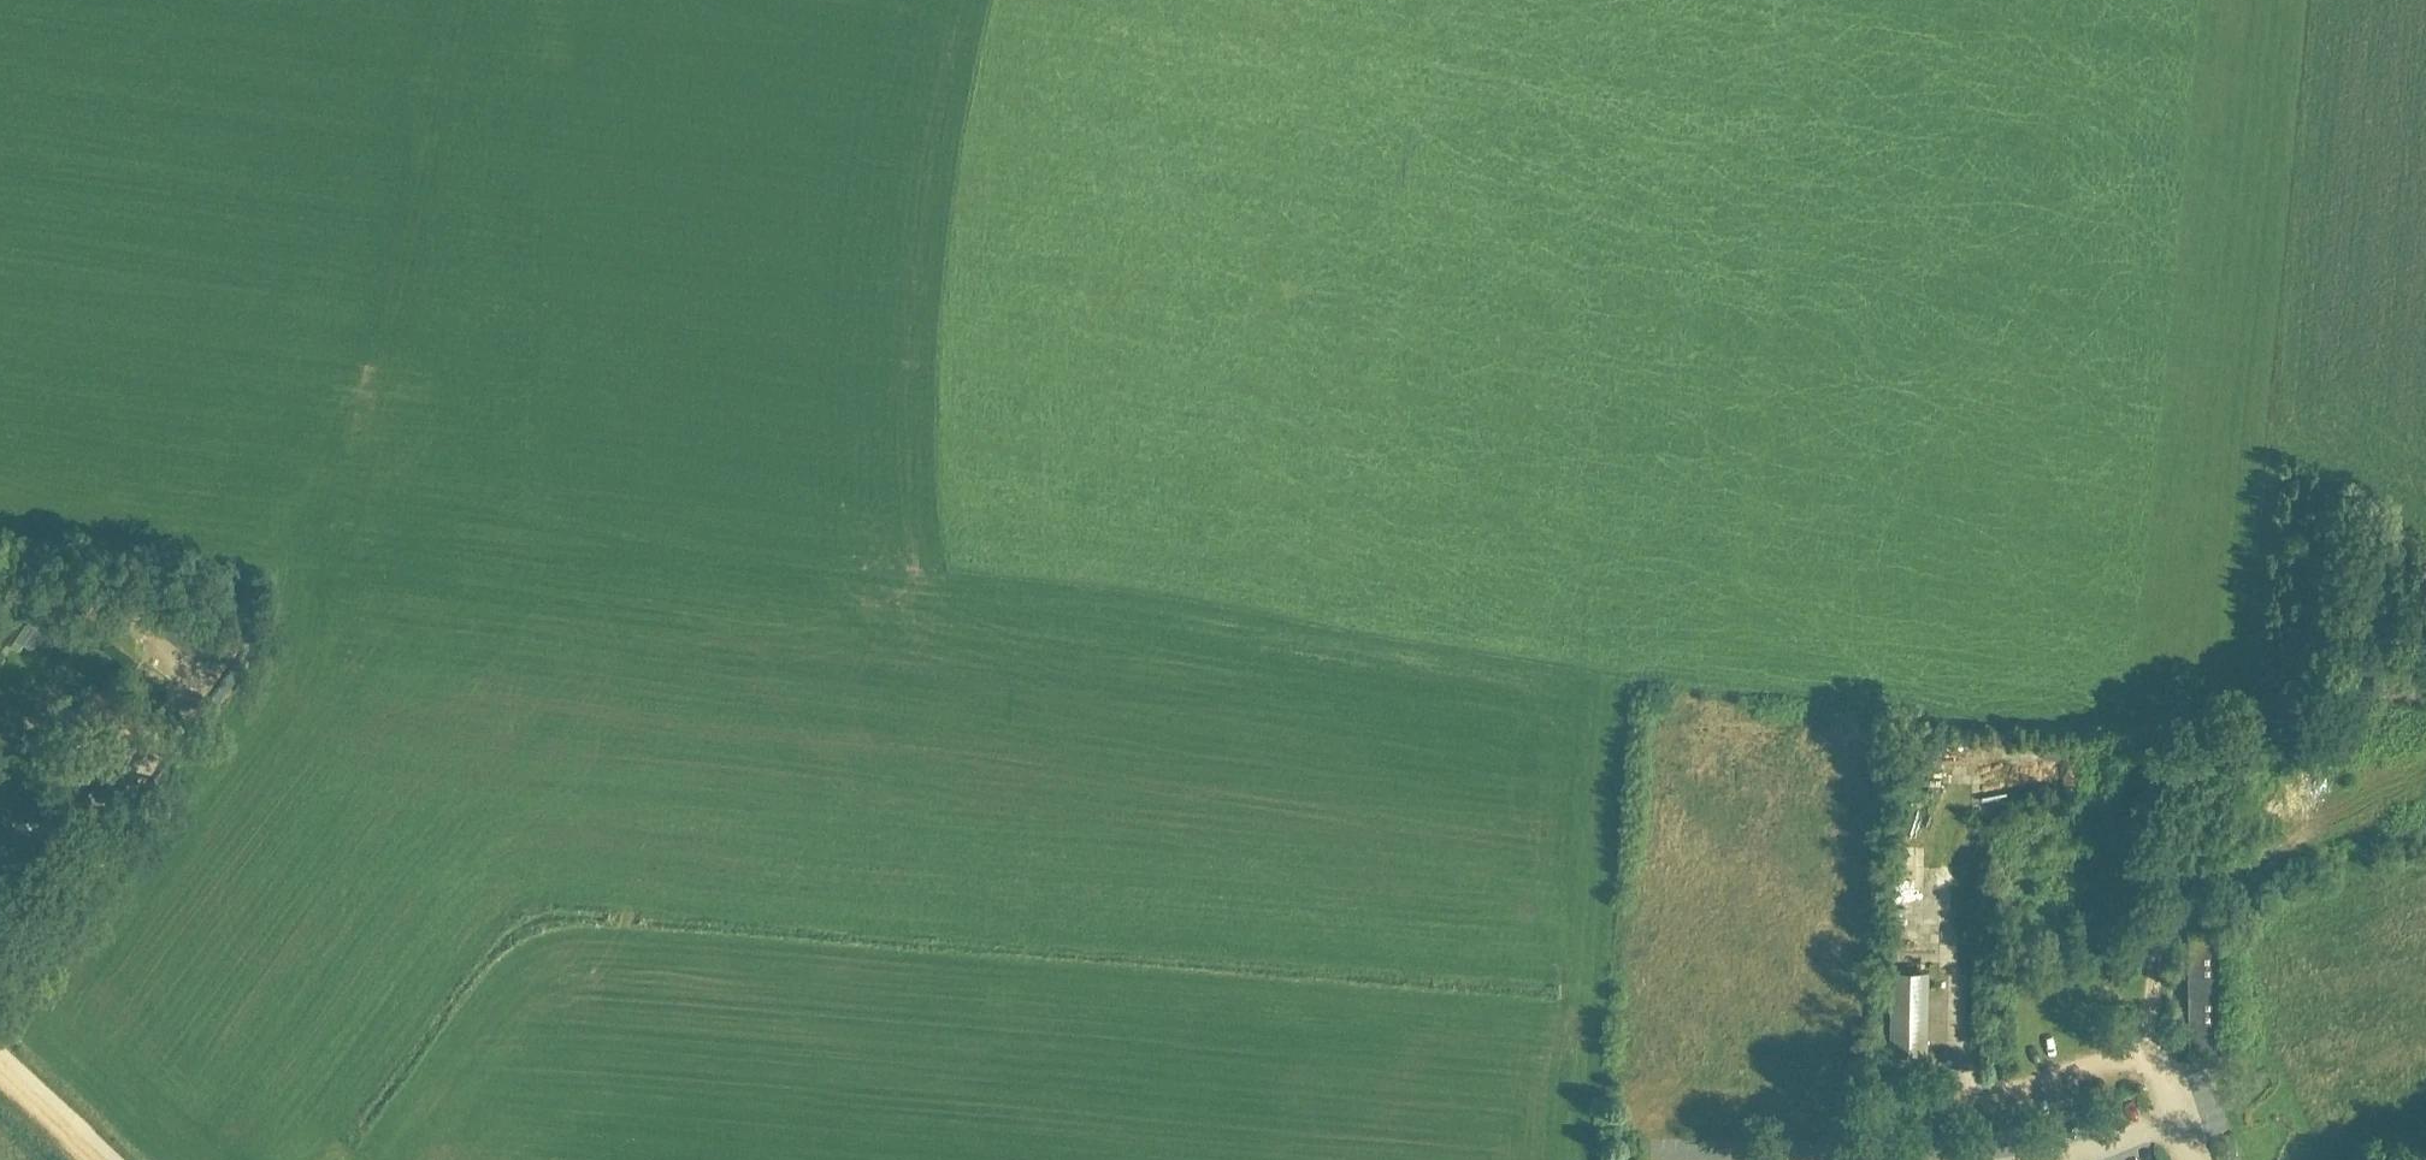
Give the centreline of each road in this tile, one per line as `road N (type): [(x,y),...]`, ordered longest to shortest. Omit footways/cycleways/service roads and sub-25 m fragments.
road 1 (track): [(2160,1056),(2154,989),(2186,890),(2216,864),(2347,811),(2425,764)]
road 2 (track): [(98,1159),(0,1069)]

